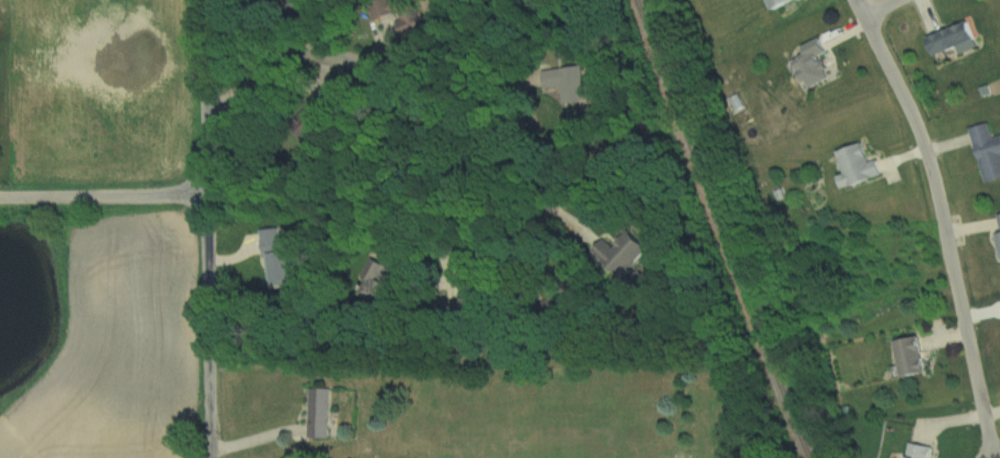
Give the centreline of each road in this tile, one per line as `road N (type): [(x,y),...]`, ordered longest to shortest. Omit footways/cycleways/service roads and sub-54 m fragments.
road 1 (residential): [(207,115),(278,59),(314,54),(361,65),(413,119),(422,229),(462,250),(519,239),(544,220),(550,200),(492,0)]
road 2 (residential): [(854,0),(927,164),(987,457)]
road 3 (residential): [(211,457),(208,0)]
road 4 (residential): [(0,199),(207,196)]

